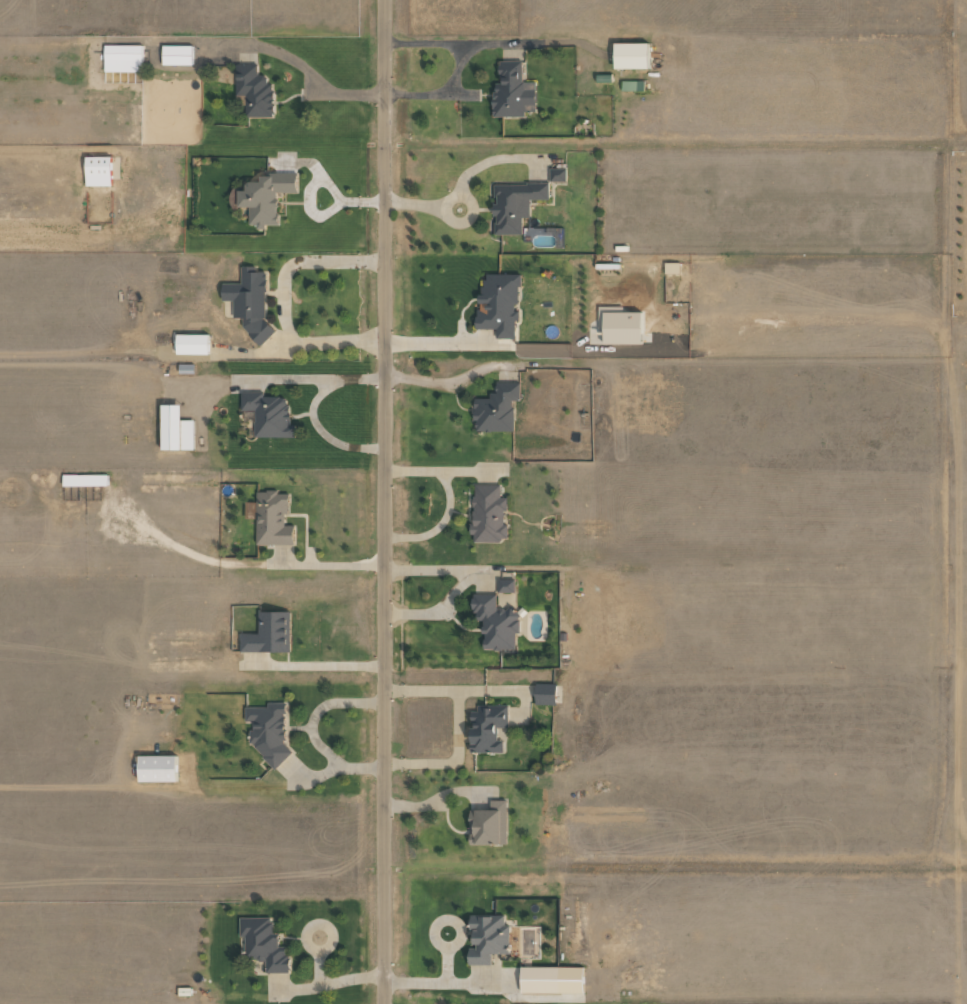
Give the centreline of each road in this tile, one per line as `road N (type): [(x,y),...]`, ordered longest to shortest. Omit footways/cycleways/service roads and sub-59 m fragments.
road 1 (residential): [(381,0),(383,1003)]

